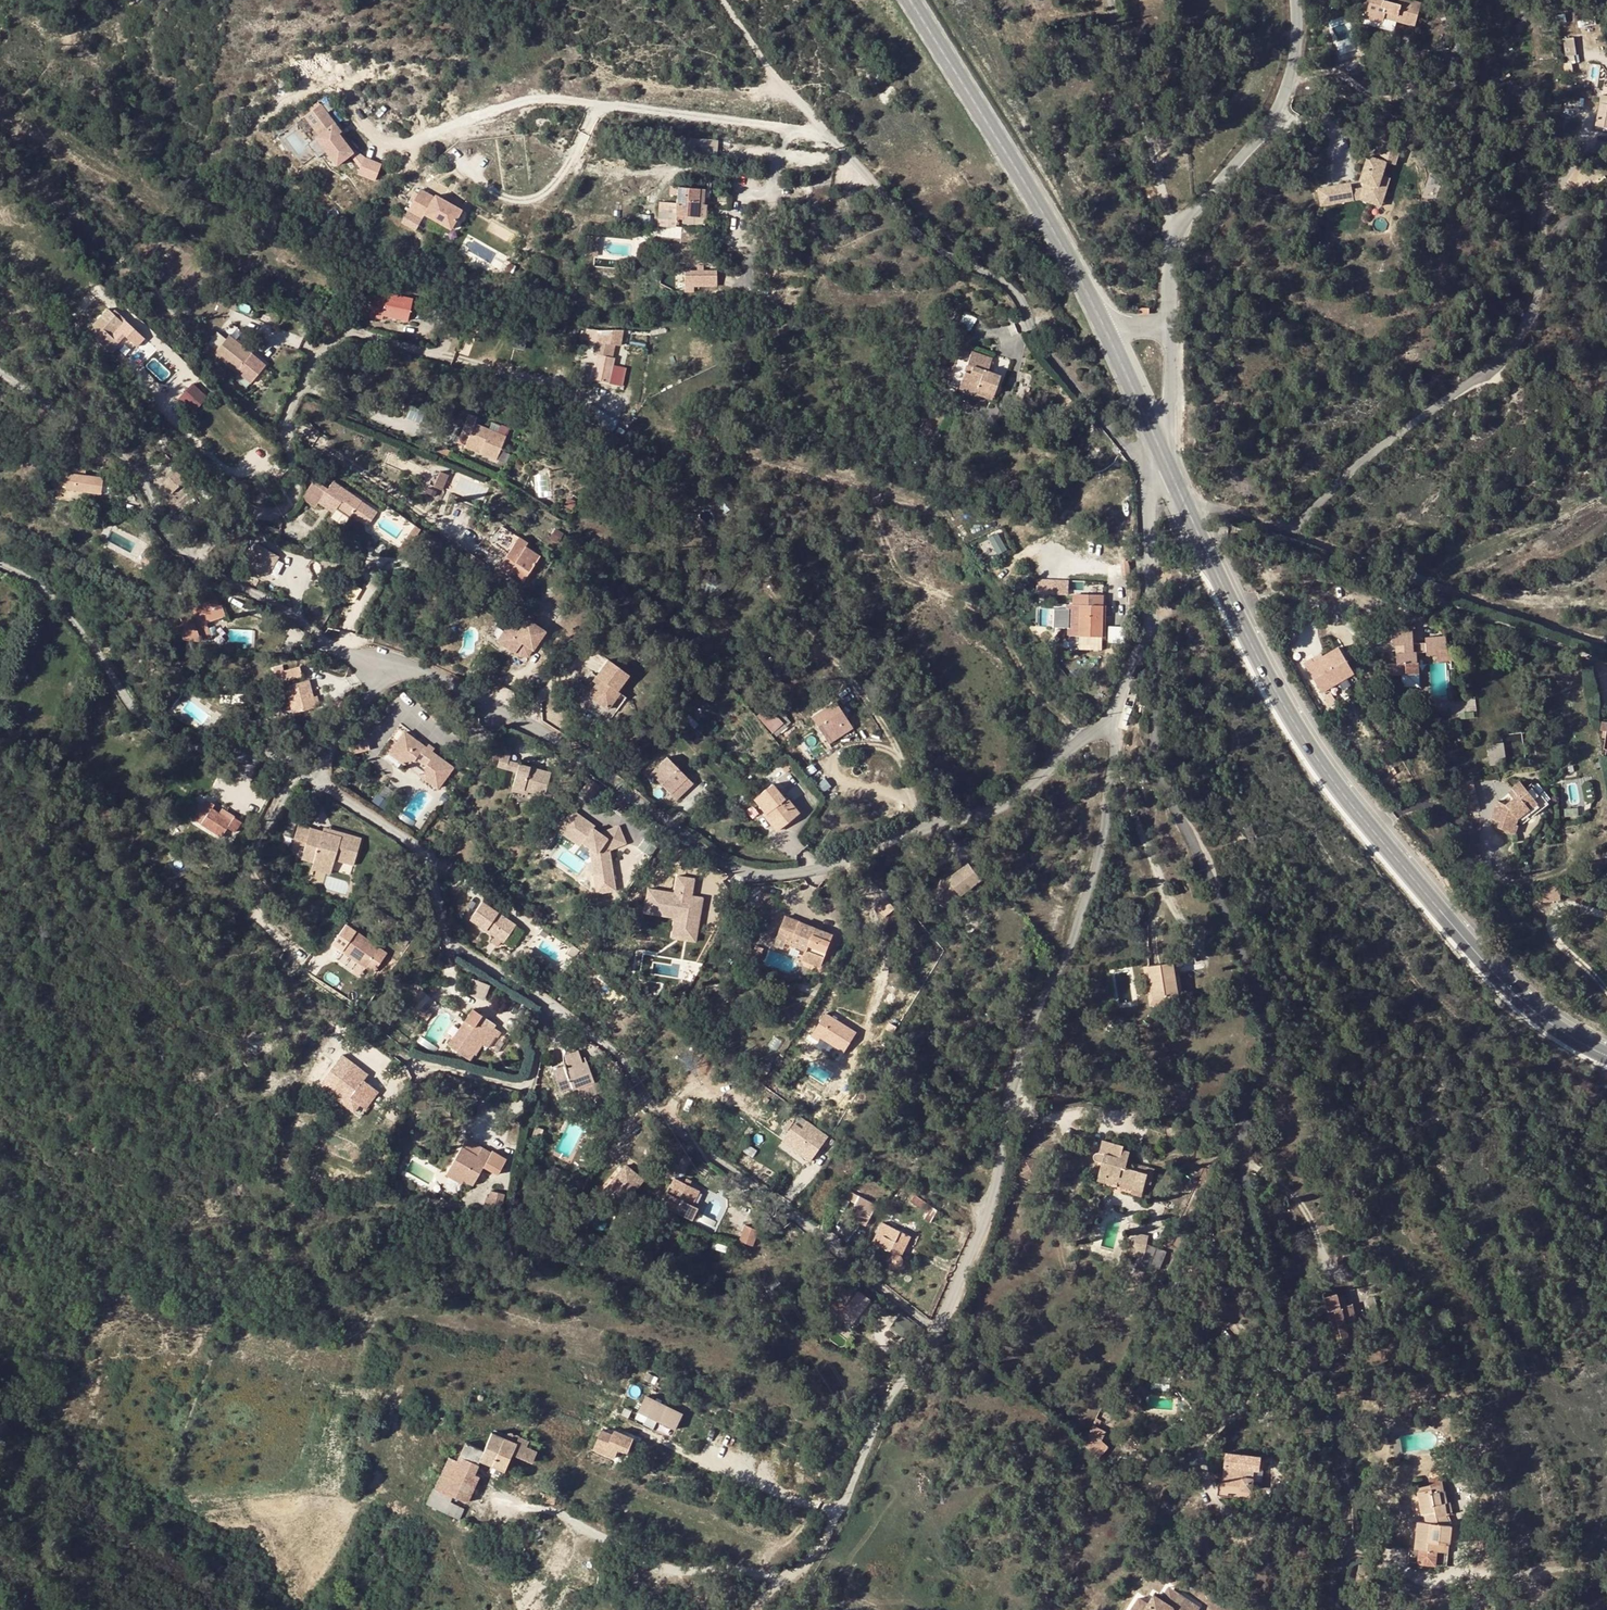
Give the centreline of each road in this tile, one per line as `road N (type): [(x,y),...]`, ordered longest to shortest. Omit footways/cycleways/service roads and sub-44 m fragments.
road 1 (unclassified): [(1336,1609),(1343,1491),(1334,1437),(1284,1359),(1253,1266),(1238,1150),(1240,1119),(1268,1043),(1253,986),(1154,745),(1143,550)]
road 2 (residential): [(935,1332),(665,1119),(613,1055),(550,1003),(452,946),(422,854),(316,774)]
road 3 (residential): [(386,666),(439,681),(514,721),(714,859),(754,877),(817,873),(962,821),(1117,715)]
road 4 (tertiary): [(1606,1051),(1517,993),(1341,796),(1268,682),(1189,510)]
road 5 (unclassified): [(1117,715),(1103,826),(1080,911),(1034,1012),(980,1233),(935,1332)]
road 6 (residential): [(1189,510),(1291,529),(1376,451),(1496,370),(1526,325),(1547,244),(1559,229),(1606,208)]
road 7 (residential): [(454,358),(356,333),(339,339),(315,365),(286,422),(294,499),(280,512),(238,515),(194,559)]
road 8 (residential): [(316,774),(278,757),(199,749),(144,723),(90,641),(30,578),(0,564)]
road 9 (tertiary): [(1112,339),(1020,161),(915,0)]
road 10 (unclassified): [(1297,0),(1284,98),(1182,229),(1165,316)]
road 11 (track): [(1080,738),(1024,677),(989,616),(898,570),(877,531),(872,490)]
road 12 (unclassified): [(935,1332),(872,1436),(825,1547),(777,1577)]
road 13 (track): [(650,422),(933,507)]
road 14 (residential): [(0,371),(130,470),(165,530),(194,559)]
road 15 (residential): [(194,559),(332,645),(386,666)]
road 16 (unclassified): [(1143,550),(1139,639),(1117,715)]
road 17 (residential): [(386,666),(316,774)]
road 18 (unclassified): [(1165,316),(1173,369),(1160,442)]

